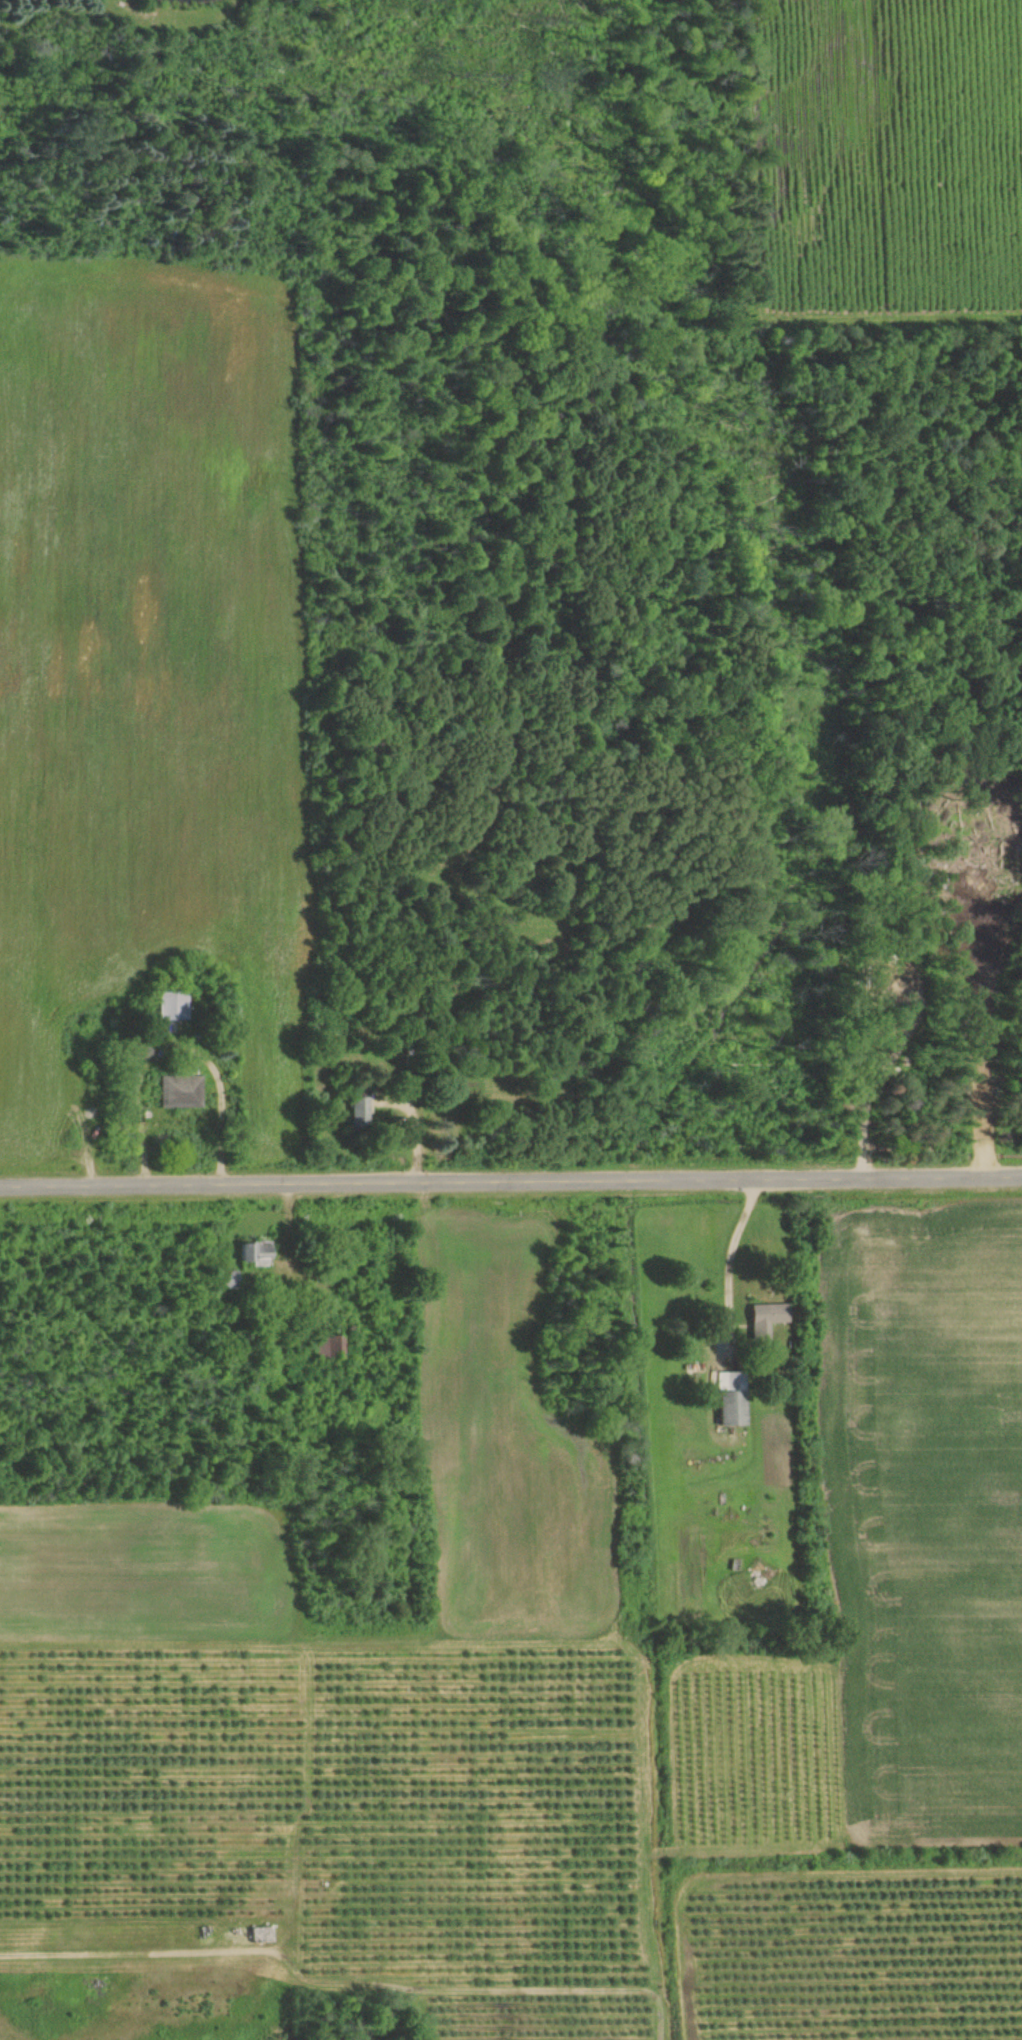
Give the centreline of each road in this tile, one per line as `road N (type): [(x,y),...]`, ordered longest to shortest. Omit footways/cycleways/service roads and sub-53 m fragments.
road 1 (residential): [(0,1185),(1021,1174)]

